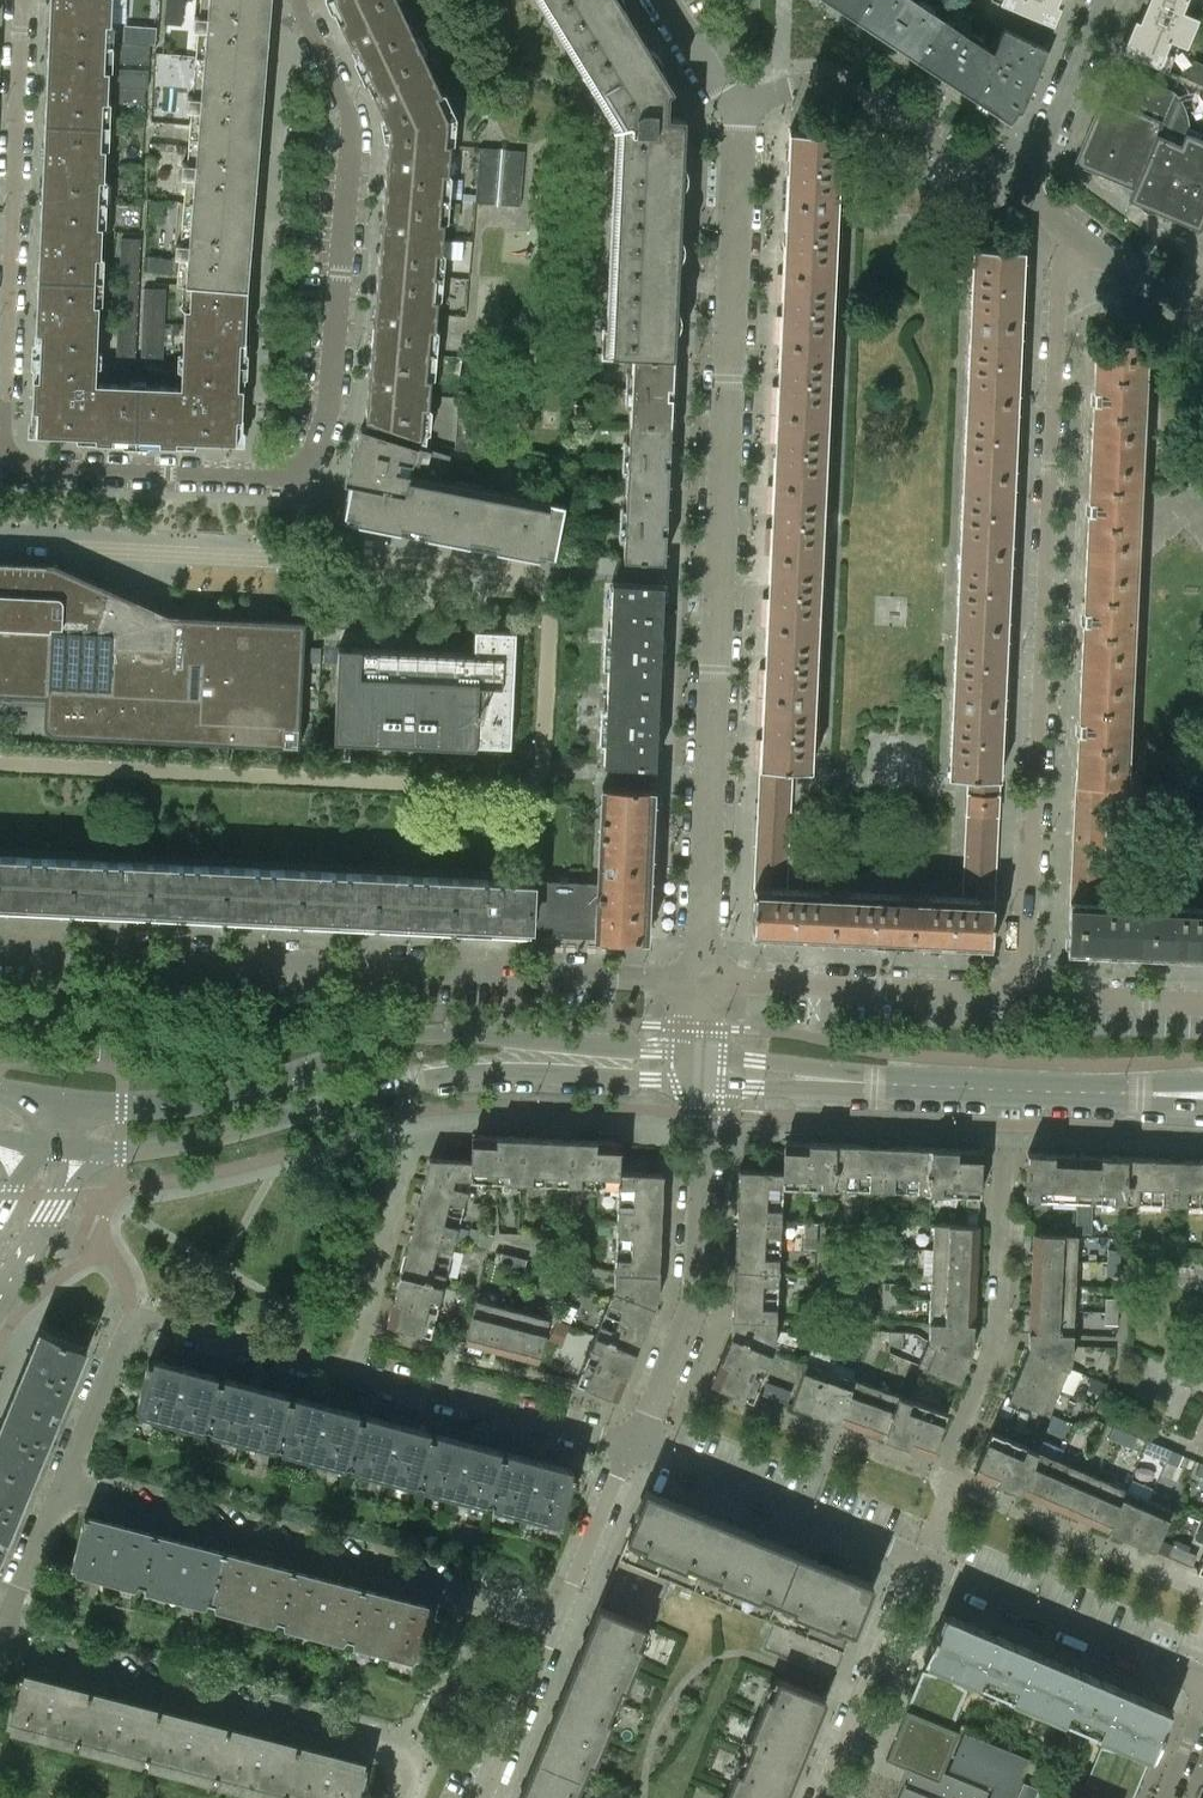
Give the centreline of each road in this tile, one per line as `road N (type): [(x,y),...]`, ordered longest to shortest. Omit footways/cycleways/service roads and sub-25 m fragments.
road 1 (residential): [(703,978),(738,104)]
road 2 (residential): [(1073,235),(1057,307),(1020,995)]
road 3 (residential): [(0,946),(703,978)]
road 4 (tertiary): [(701,1050),(439,1034),(183,1102),(69,1101)]
road 5 (tertiary): [(78,1146),(176,1143),(394,1083),(485,1070),(699,1080)]
road 6 (residential): [(557,1623),(56,1487)]
road 7 (tertiary): [(699,1080),(1202,1110)]
road 8 (tertiary): [(1202,1083),(854,1070),(701,1050)]
road 9 (residential): [(310,458),(327,409),(355,130),(297,0)]
road 10 (residential): [(403,1797),(411,1777),(405,1755),(0,1644)]
road 11 (residential): [(21,0),(1,463)]
road 12 (residential): [(1007,1148),(1000,1339),(919,1557)]
road 13 (residential): [(634,1443),(692,1293),(699,1080)]
road 14 (residential): [(703,978),(1020,995)]
road 15 (residential): [(310,458),(279,478),(1,463)]
road 16 (residential): [(1020,197),(821,83),(738,104)]
road 17 (residential): [(1202,1678),(919,1557)]
road 18 (residential): [(919,1557),(634,1443)]
road 19 (residential): [(634,1443),(354,1370)]
road 20 (residential): [(820,1797),(919,1557)]
road 21 (residential): [(354,1370),(127,1314)]
road 22 (residential): [(354,1370),(409,1155)]
road 23 (residential): [(1020,197),(1103,0)]
road 24 (residential): [(557,1623),(634,1443)]
road 25 (residential): [(483,1797),(557,1623)]
road 26 (residential): [(56,1487),(127,1314)]
road 27 (residential): [(1020,995),(1202,1004)]
road 28 (residential): [(0,1284),(50,1211),(78,1146)]
road 29 (residential): [(0,1632),(56,1487)]
road 30 (residential): [(1187,318),(1073,235)]
road 31 (residential): [(738,104),(667,0)]

